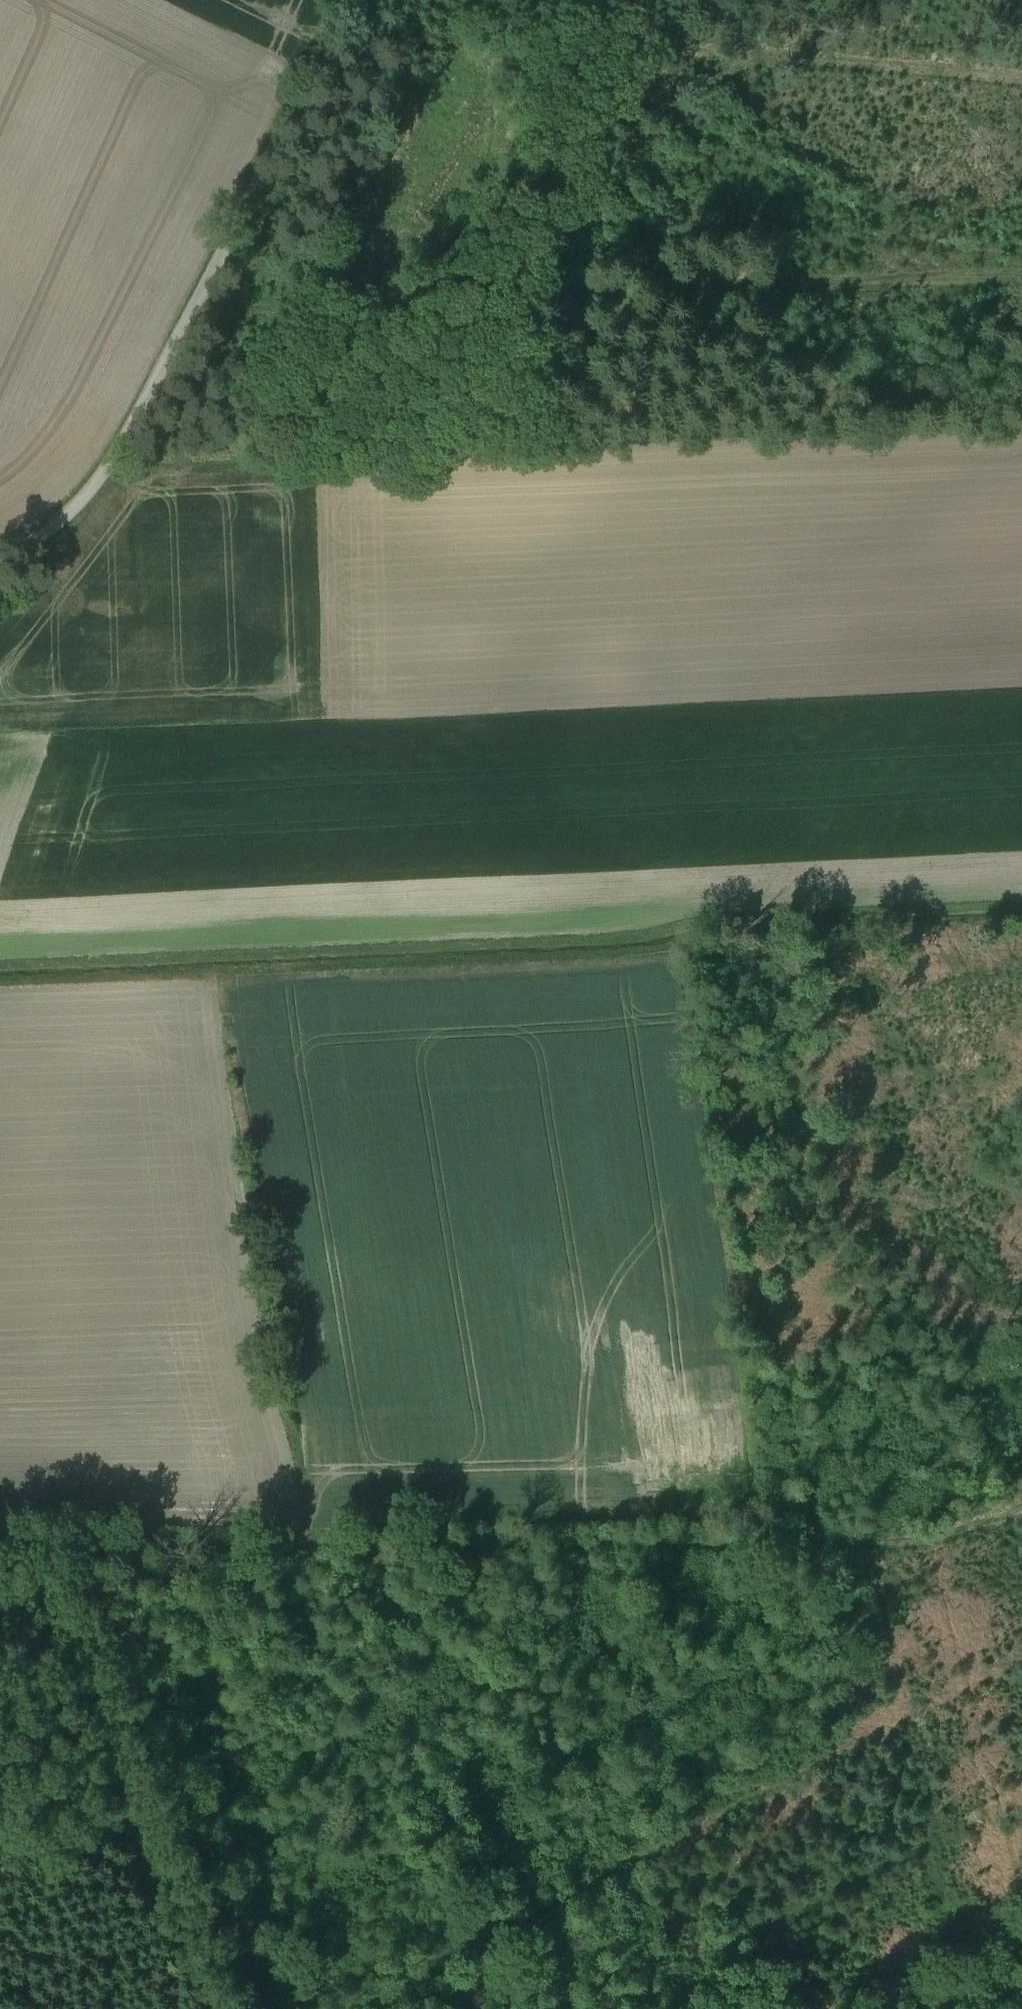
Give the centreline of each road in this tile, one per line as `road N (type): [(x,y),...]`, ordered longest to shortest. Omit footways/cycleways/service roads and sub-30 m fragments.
road 1 (track): [(330,0),(226,244),(115,455),(42,546),(0,560)]
road 2 (track): [(0,1525),(318,1548)]

